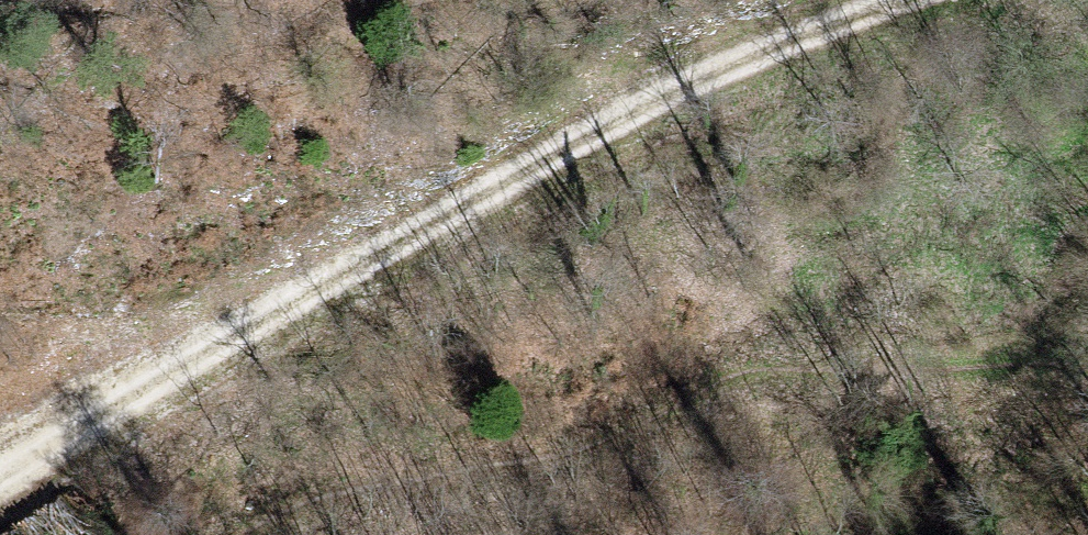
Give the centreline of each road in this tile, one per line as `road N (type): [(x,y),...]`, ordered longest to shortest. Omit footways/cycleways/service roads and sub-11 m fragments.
road 1 (track): [(0,479),(289,299),(763,46),(898,0)]
road 2 (track): [(1087,373),(1048,339),(902,370),(781,374),(367,534)]

